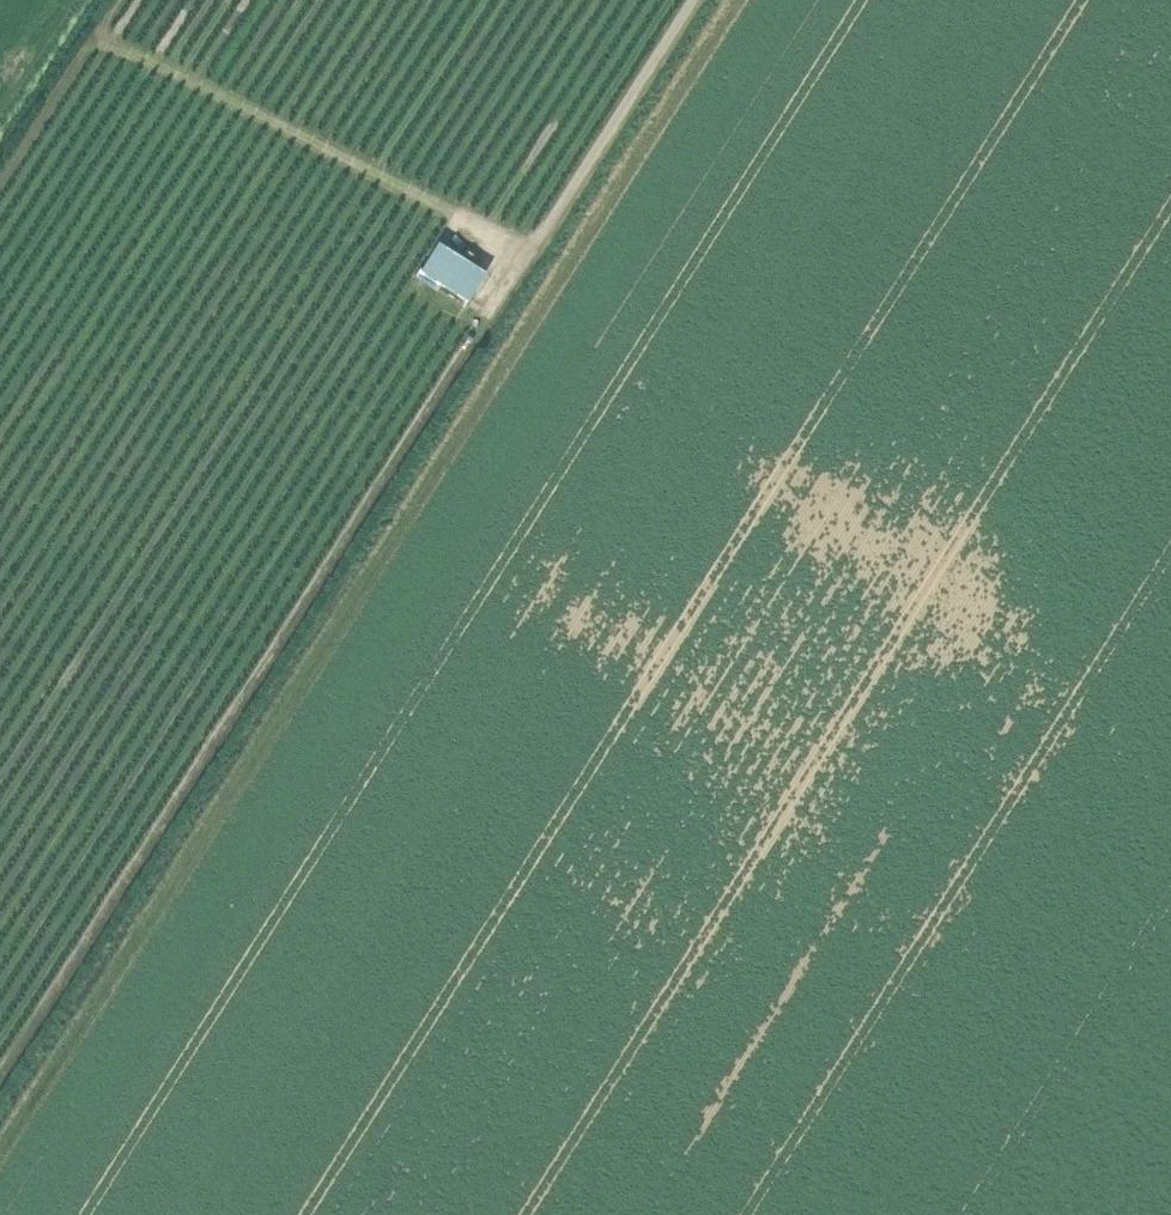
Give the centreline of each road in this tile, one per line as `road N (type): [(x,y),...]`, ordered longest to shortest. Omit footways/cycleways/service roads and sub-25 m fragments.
road 1 (track): [(694,0),(523,261)]

